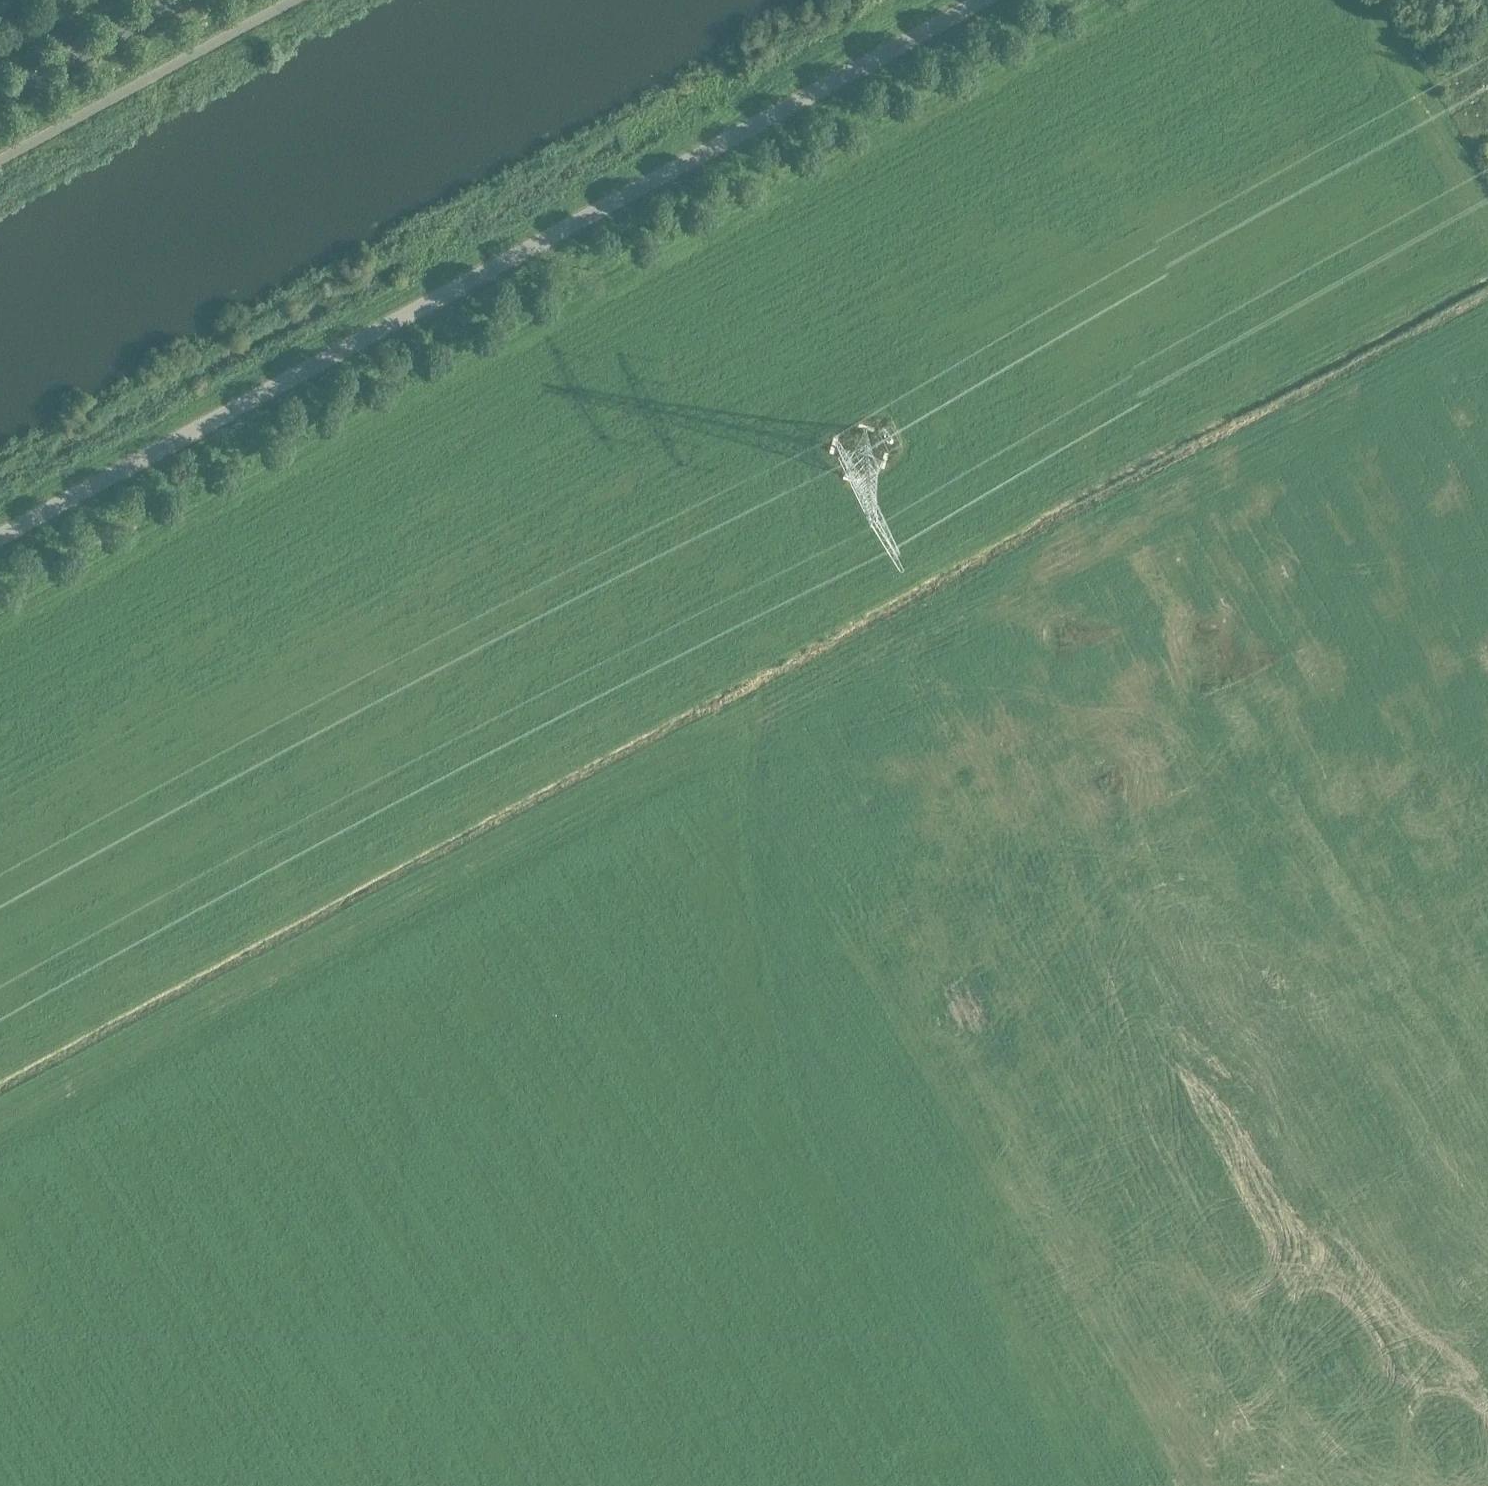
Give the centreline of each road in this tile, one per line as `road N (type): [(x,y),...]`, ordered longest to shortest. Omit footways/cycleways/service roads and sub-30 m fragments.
road 1 (tertiary): [(0,543),(988,0)]
road 2 (residential): [(0,100),(182,0)]

